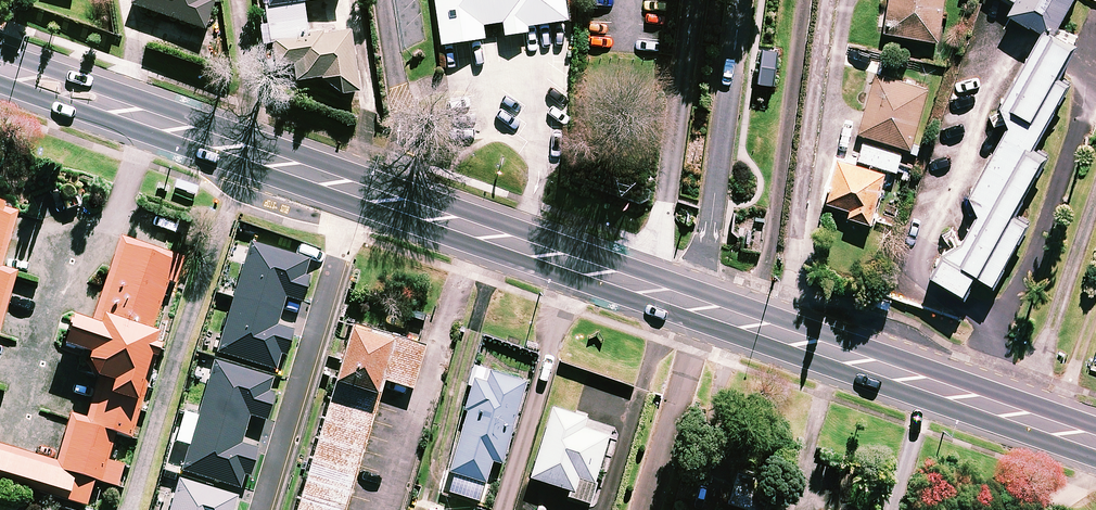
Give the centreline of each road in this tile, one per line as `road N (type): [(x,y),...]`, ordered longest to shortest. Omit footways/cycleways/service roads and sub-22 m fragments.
road 1 (secondary): [(1095,441),(700,305)]
road 2 (secondary): [(395,203),(0,70)]
road 3 (secondary): [(700,305),(395,203)]
road 4 (residential): [(700,305),(738,0)]
road 5 (residential): [(395,203),(410,153),(388,0)]

